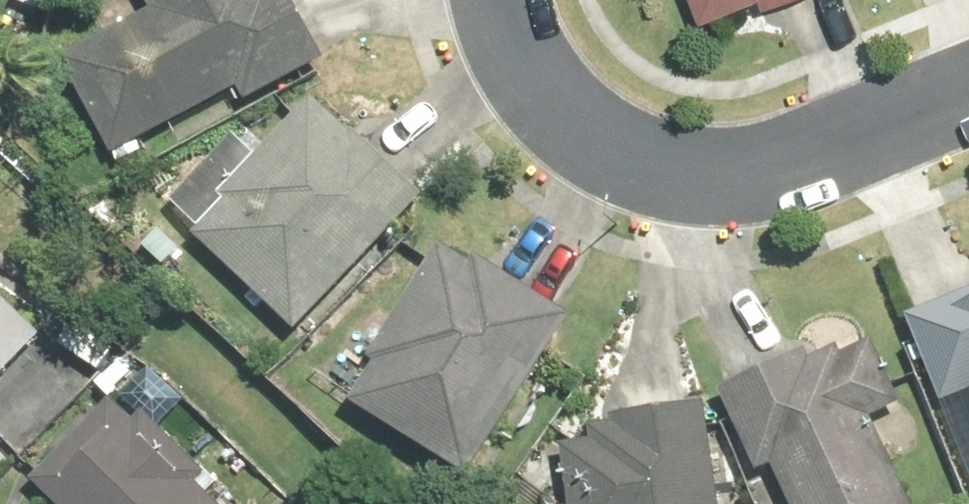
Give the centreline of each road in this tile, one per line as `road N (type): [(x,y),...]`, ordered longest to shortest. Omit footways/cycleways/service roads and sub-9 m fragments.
road 1 (residential): [(496,0),(514,59),(549,98),(603,144),(665,174),(733,185),(968,95)]

